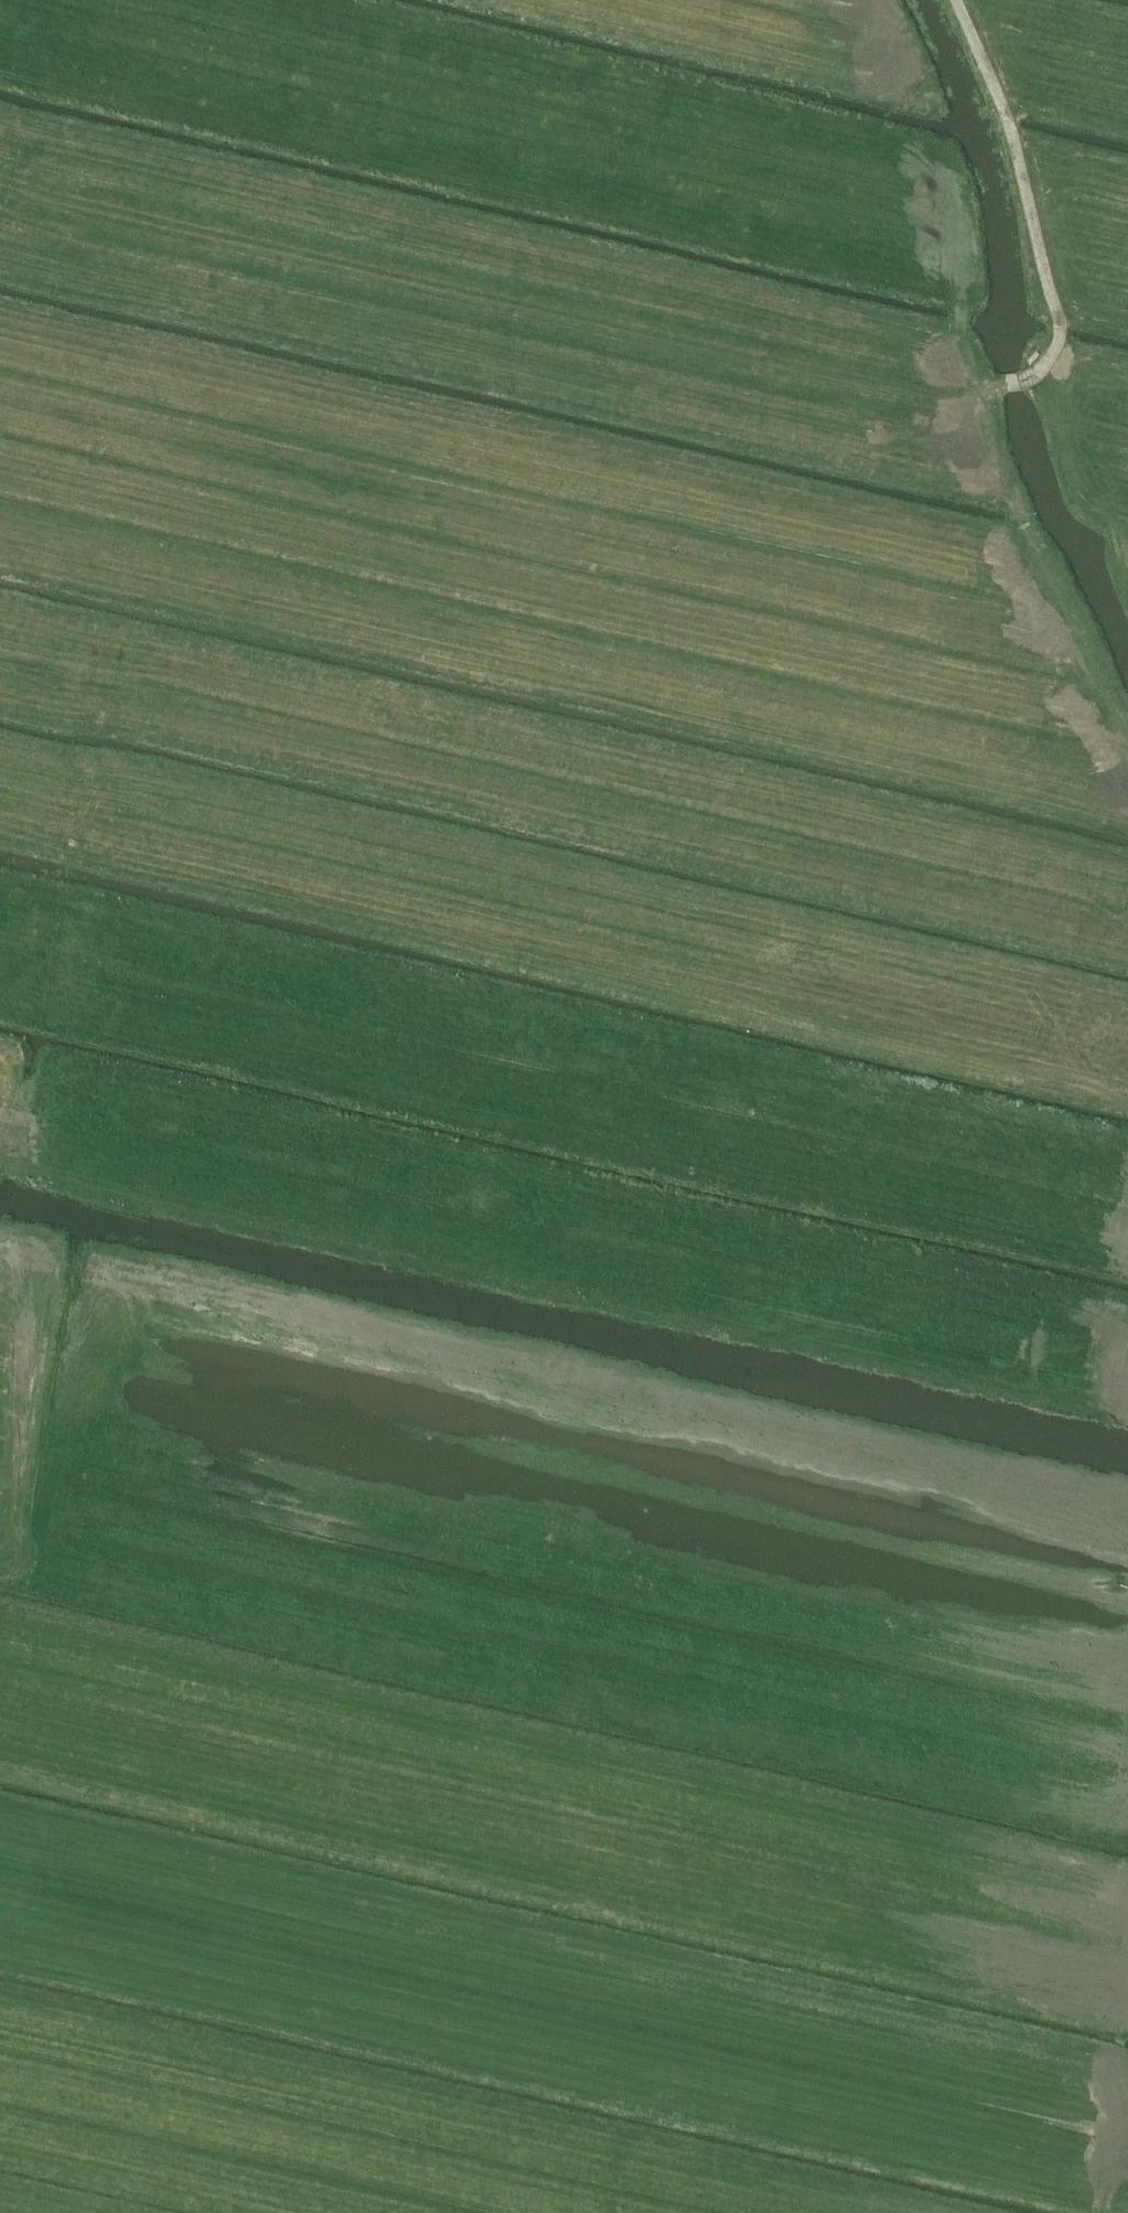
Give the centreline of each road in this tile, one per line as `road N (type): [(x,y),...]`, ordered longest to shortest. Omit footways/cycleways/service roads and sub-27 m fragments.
road 1 (track): [(1127,726),(1106,694),(977,391),(1032,377),(1051,360),(1062,328),(1009,123),(956,0)]

